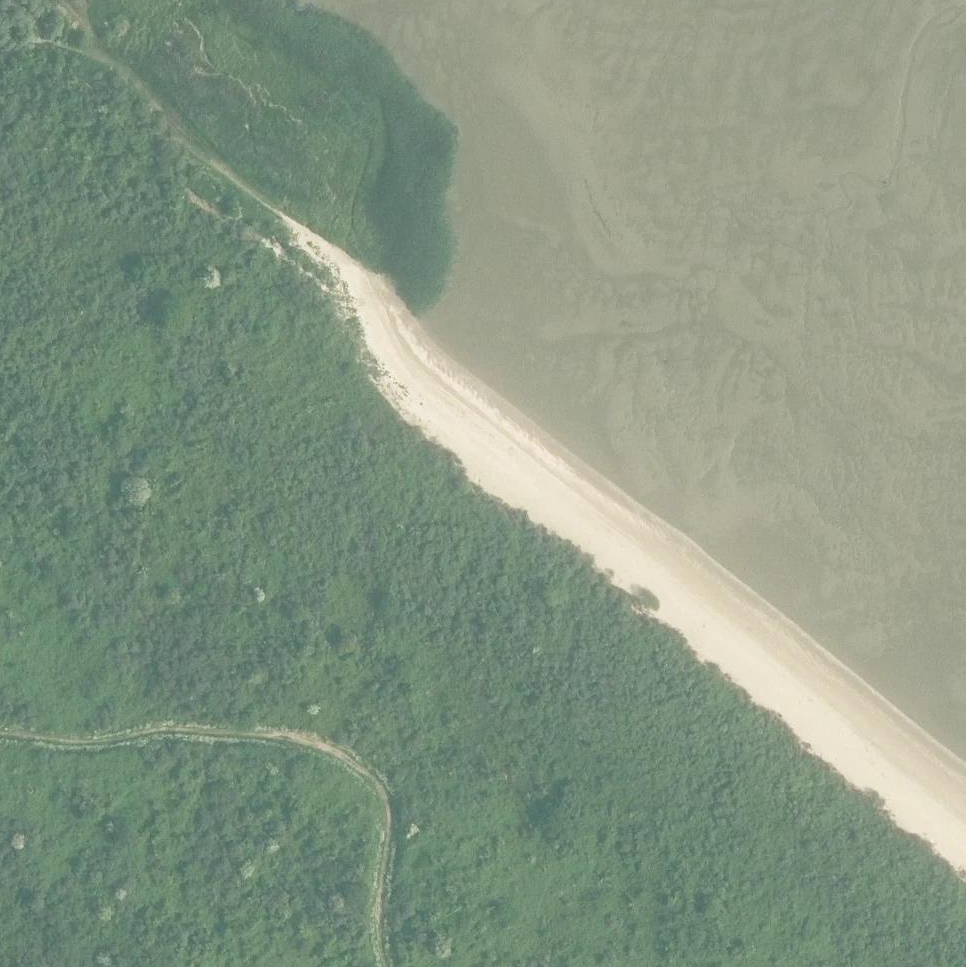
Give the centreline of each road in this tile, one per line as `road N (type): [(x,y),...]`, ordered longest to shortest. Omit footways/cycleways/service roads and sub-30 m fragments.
road 1 (track): [(0,35),(123,68),(158,113)]

